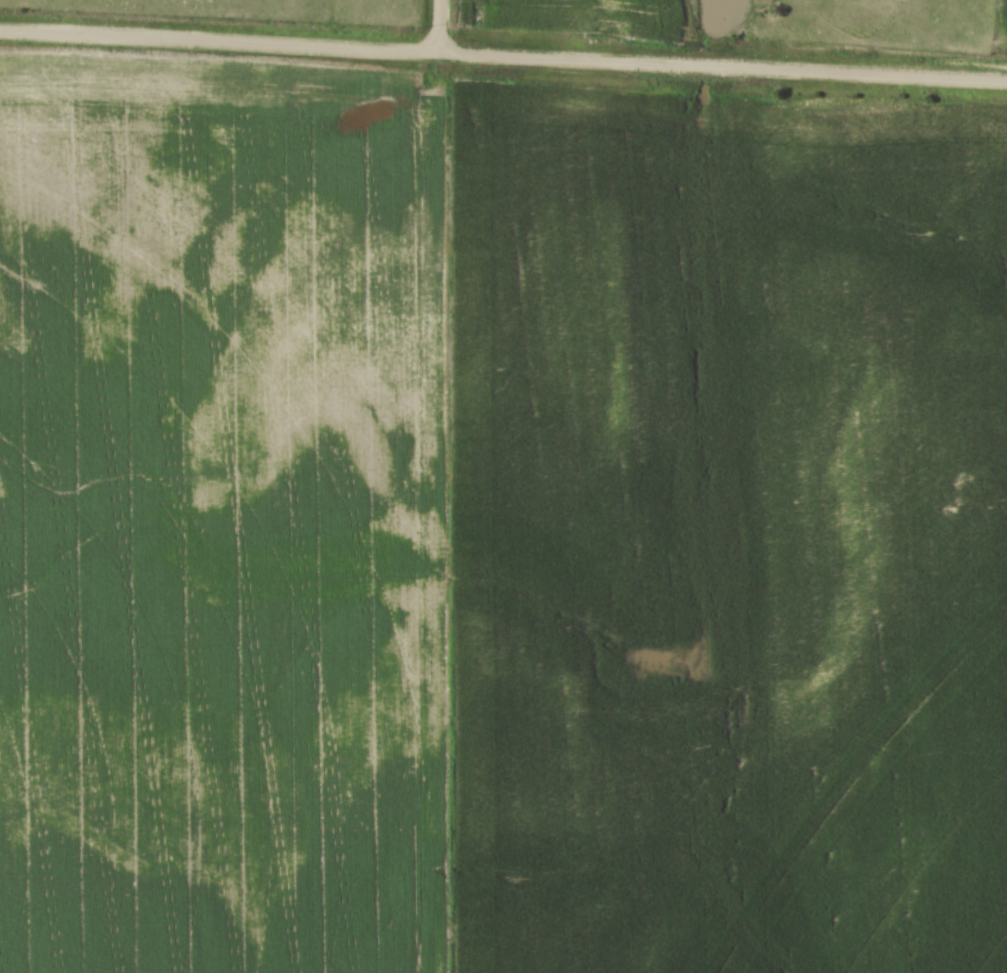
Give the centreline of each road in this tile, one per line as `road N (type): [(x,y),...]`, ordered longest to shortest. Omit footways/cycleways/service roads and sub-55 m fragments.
road 1 (residential): [(0,30),(1006,78)]

